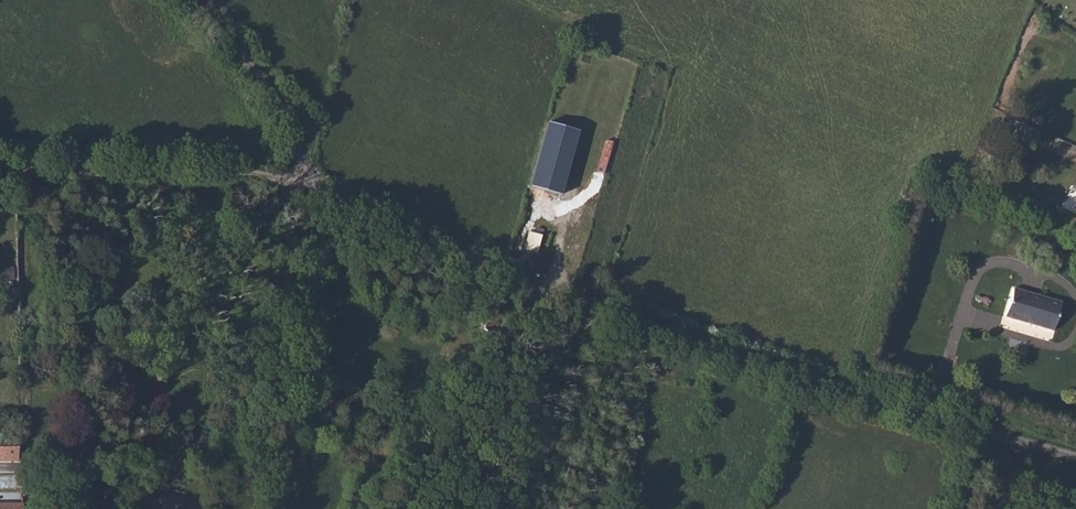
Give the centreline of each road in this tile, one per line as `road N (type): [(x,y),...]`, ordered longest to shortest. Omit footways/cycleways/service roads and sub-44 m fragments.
road 1 (unclassified): [(1075,457),(869,399),(548,288),(337,201),(318,185)]
road 2 (unclassified): [(318,185),(261,174),(22,169),(0,176)]
road 3 (unclassified): [(318,185),(273,92),(190,0)]

